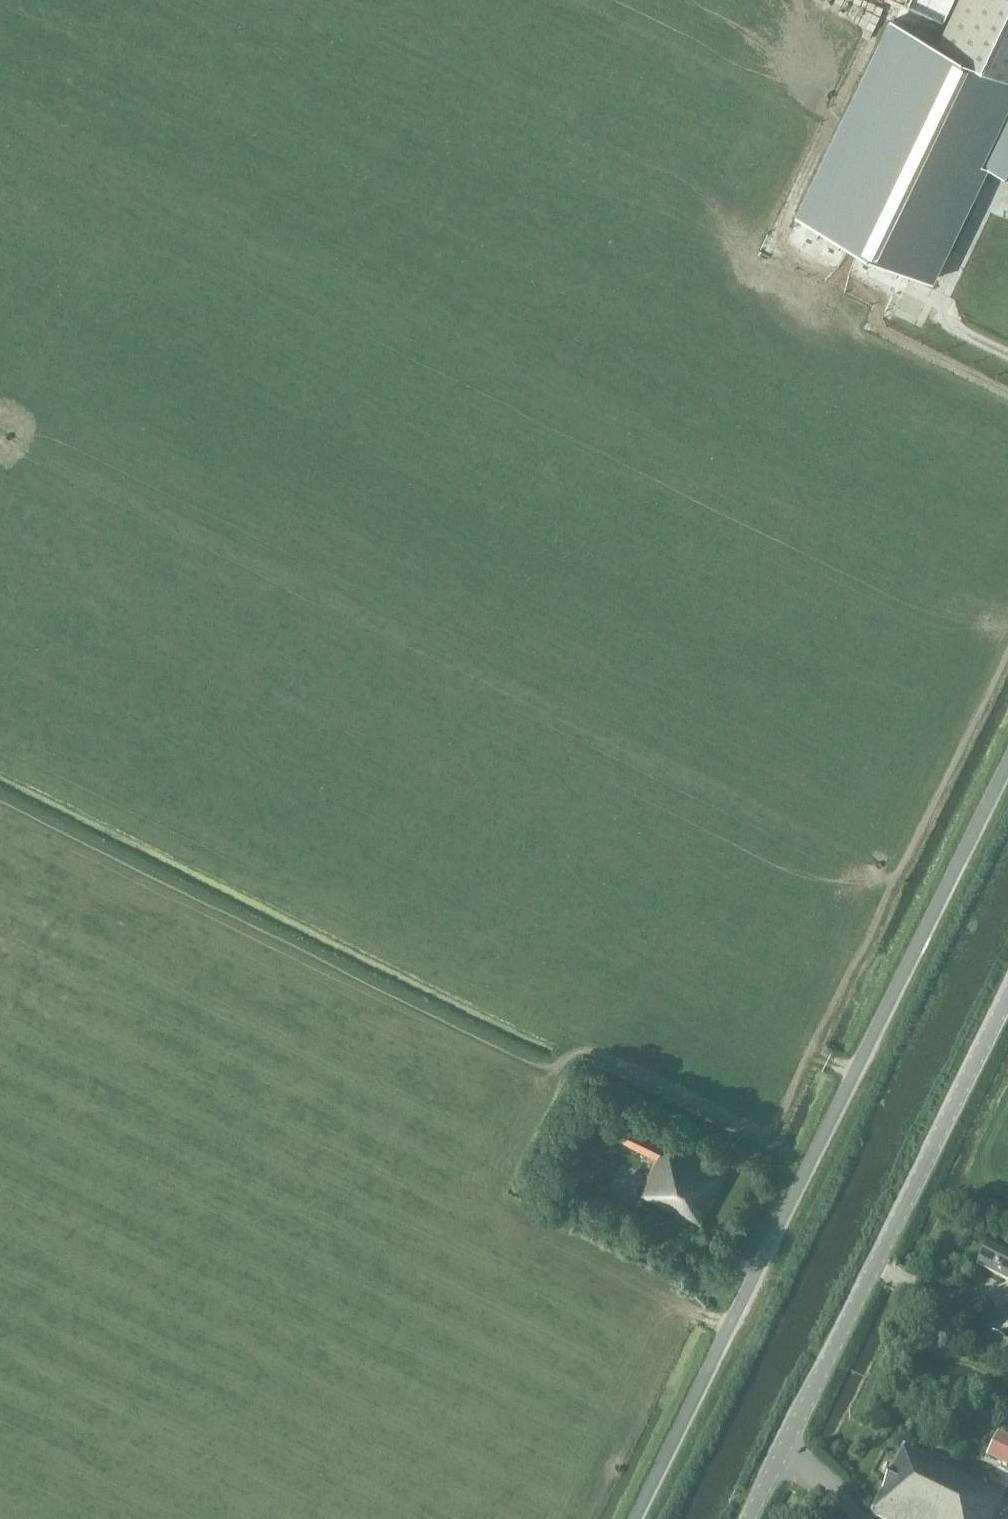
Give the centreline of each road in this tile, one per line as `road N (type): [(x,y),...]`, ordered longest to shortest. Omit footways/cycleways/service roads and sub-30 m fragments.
road 1 (unclassified): [(637,1518),(1007,766)]
road 2 (tertiary): [(1007,995),(747,1518)]
road 3 (track): [(491,1229),(692,1315)]

